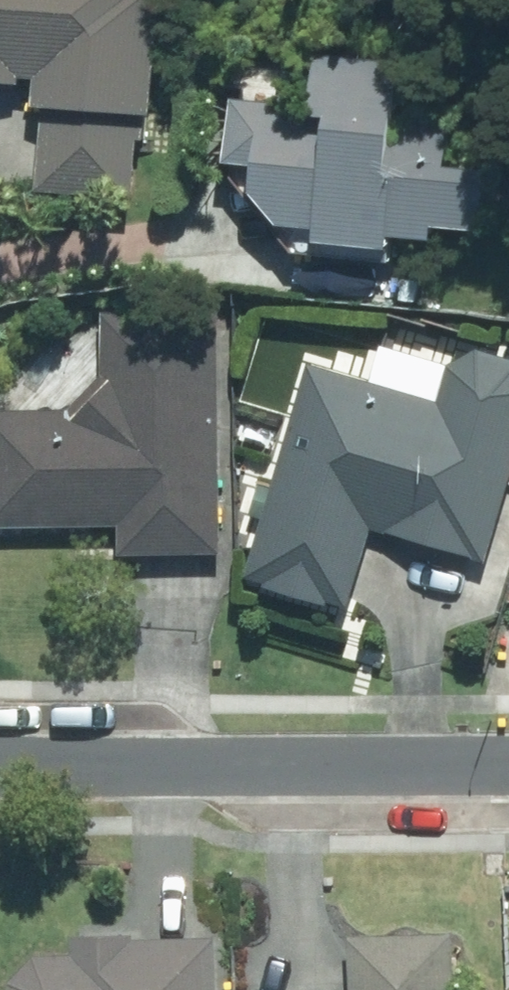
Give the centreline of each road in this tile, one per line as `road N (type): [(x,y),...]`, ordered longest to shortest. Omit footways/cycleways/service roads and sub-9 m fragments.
road 1 (residential): [(0,764),(508,766)]

